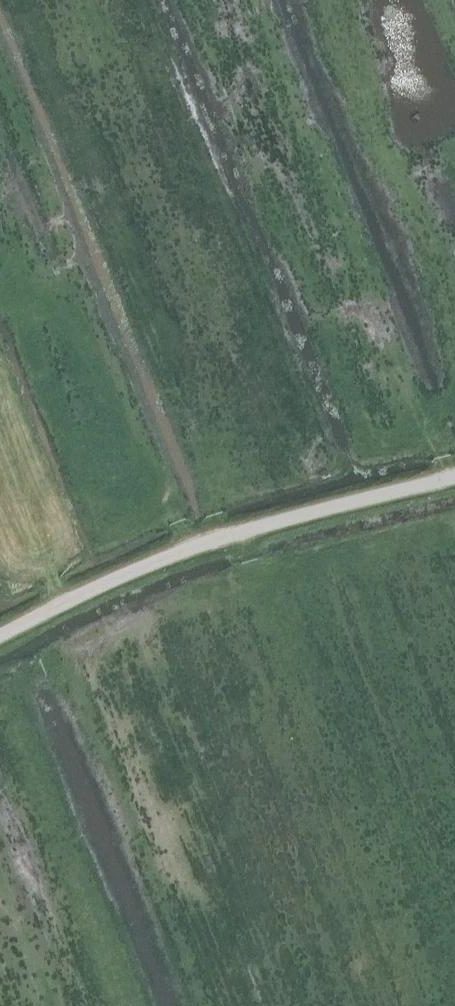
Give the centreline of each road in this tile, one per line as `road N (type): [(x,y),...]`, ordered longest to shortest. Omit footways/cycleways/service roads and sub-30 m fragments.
road 1 (unclassified): [(0,634),(182,552),(454,477)]

